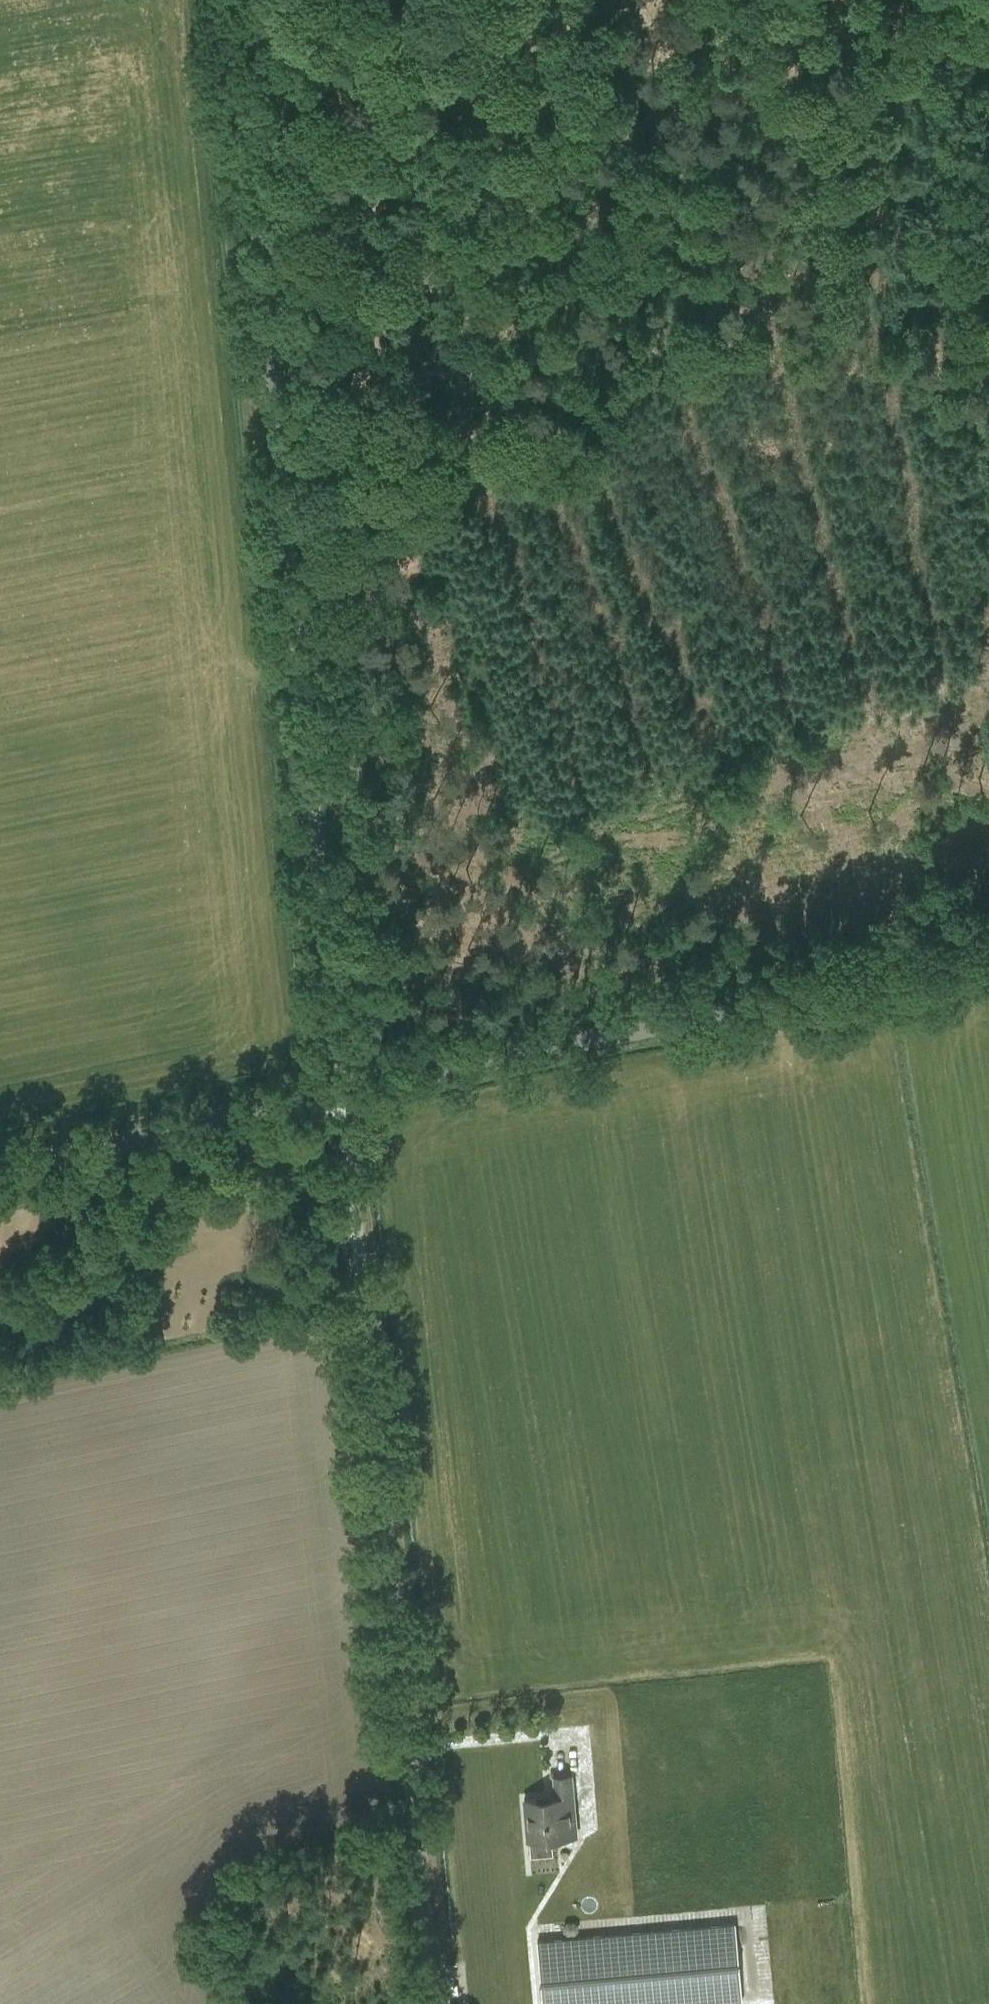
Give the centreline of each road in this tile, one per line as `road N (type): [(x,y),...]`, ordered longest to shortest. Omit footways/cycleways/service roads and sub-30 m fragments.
road 1 (unclassified): [(344,1095),(245,270),(224,0)]
road 2 (unclassified): [(427,2003),(344,1095)]
road 3 (unclassified): [(344,1095),(988,957)]
road 4 (unclassified): [(0,1169),(344,1095)]

